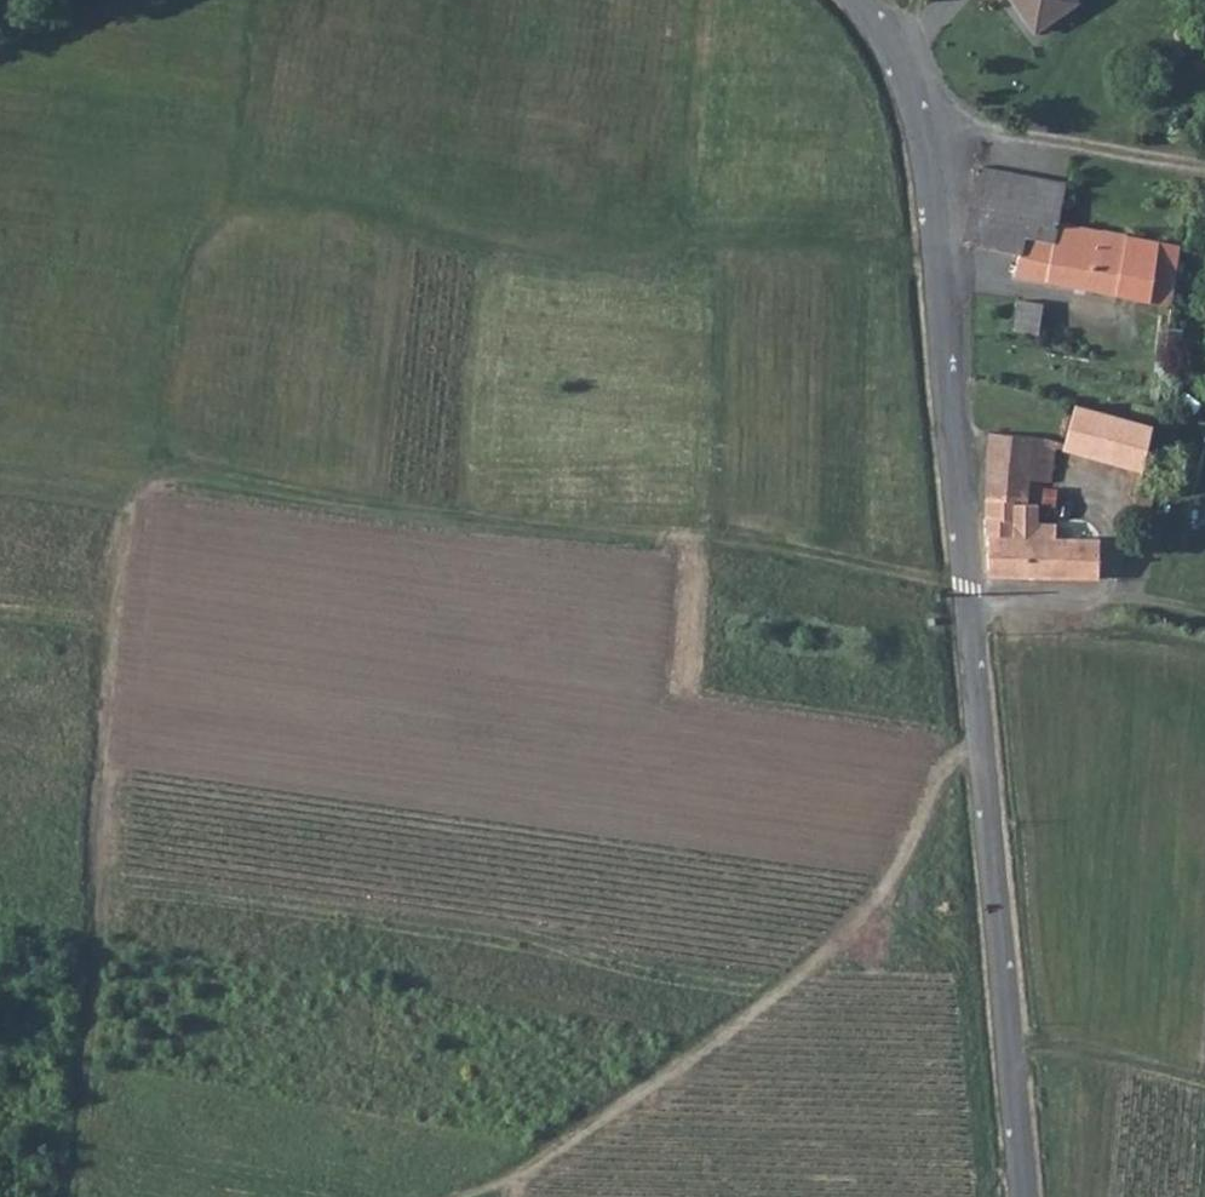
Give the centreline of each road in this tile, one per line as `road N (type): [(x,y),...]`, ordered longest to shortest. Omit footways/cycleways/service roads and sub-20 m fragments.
road 1 (track): [(79,1064),(113,777),(106,595),(155,472),(183,257),(233,201),(310,205),(563,261),(941,250)]
road 2 (tertiary): [(898,49),(921,105),(941,250),(1023,1196)]
road 3 (track): [(155,472),(675,544),(735,545),(968,596),(1146,606),(1204,621)]
road 4 (track): [(477,1196),(627,1110),(814,965),(869,906),(980,731)]
road 5 (track): [(233,201),(249,0)]
road 6 (track): [(1012,1035),(1204,1083)]

